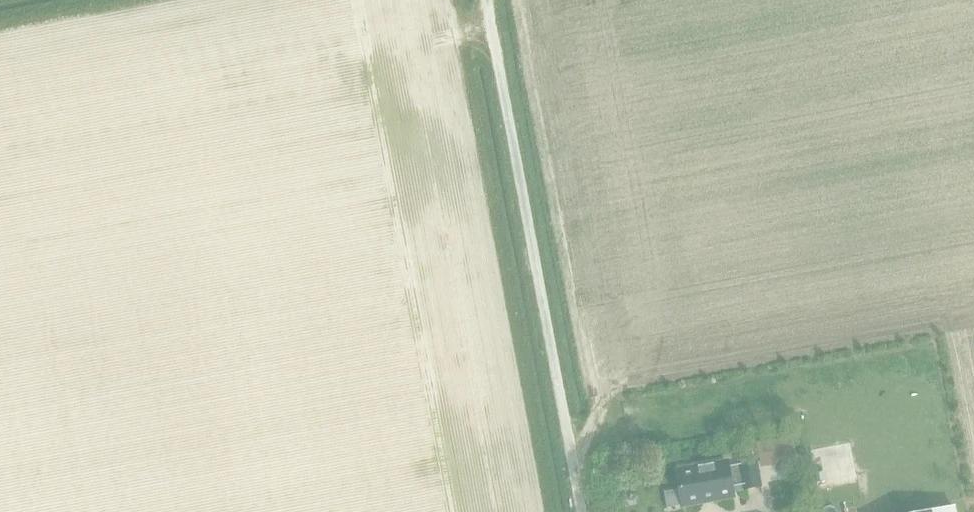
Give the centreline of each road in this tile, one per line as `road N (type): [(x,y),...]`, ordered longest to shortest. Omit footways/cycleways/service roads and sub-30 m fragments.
road 1 (unclassified): [(584,511),(487,5)]

